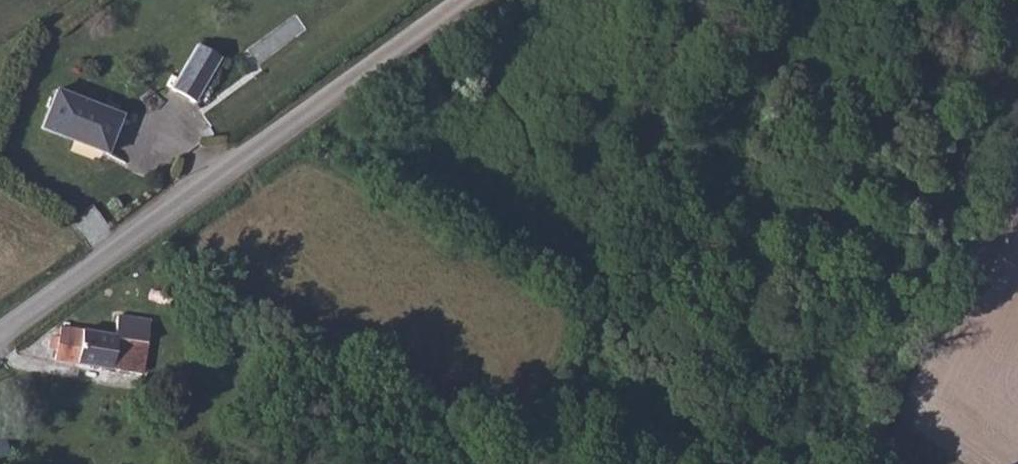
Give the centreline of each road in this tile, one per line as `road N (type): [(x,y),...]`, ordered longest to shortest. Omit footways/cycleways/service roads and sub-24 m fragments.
road 1 (unclassified): [(462,0),(0,333)]

